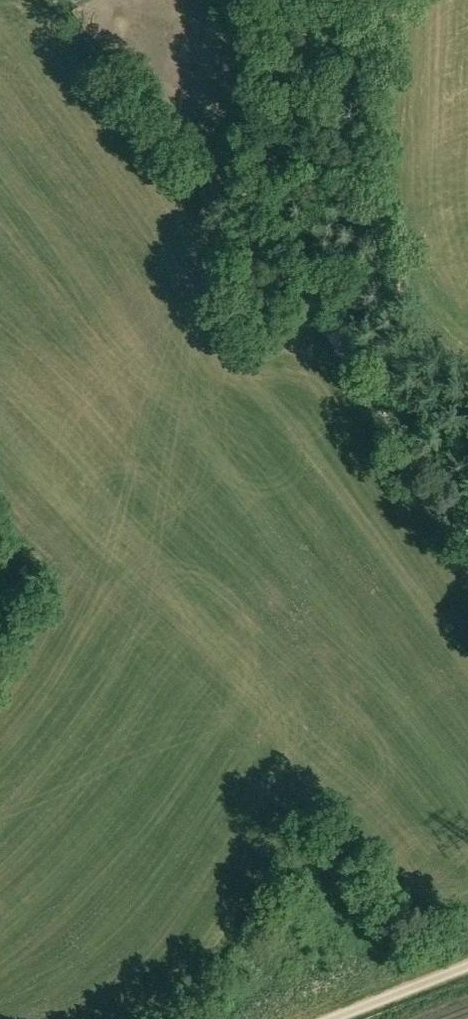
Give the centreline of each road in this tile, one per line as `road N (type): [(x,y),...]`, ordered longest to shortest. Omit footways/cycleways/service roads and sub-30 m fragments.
road 1 (unclassified): [(467,531),(258,228),(248,0)]
road 2 (track): [(334,1018),(467,966)]

